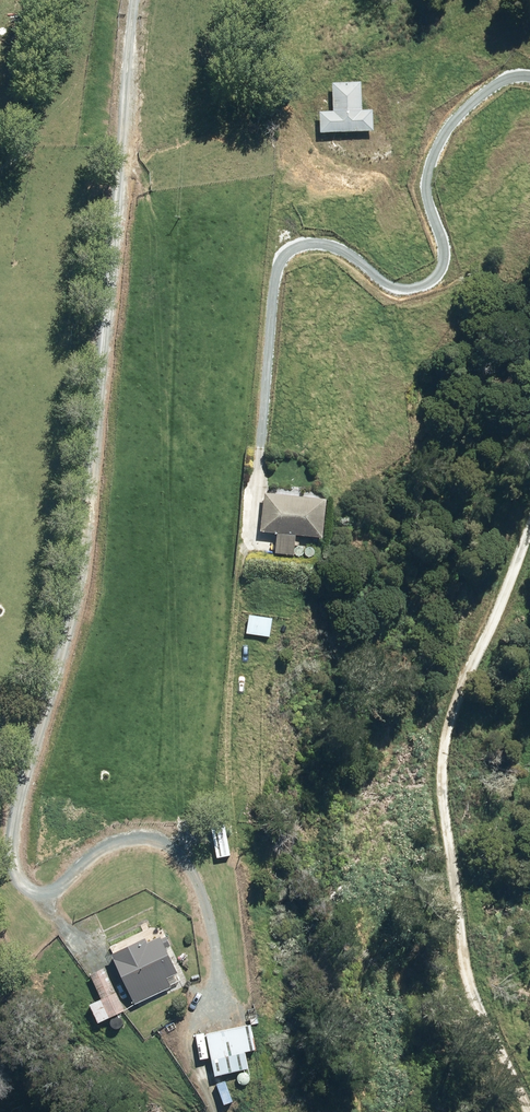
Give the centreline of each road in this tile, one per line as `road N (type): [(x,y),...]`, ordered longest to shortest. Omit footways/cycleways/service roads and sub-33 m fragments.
road 1 (track): [(64,926),(29,889),(20,813),(64,665),(88,525),(121,187),(130,0)]
road 2 (track): [(263,485),(278,275),(303,251),(318,248),(339,252),(380,293),(424,294),(439,277),(440,252),(417,192),(436,144),(474,98),(529,90)]
road 3 (track): [(529,501),(432,745),(428,781),(454,937),(519,1111)]
road 4 (track): [(43,898),(65,892),(117,843),(142,838),(167,847),(190,871),(219,961),(216,1012),(195,1029),(192,1044),(214,1111)]

